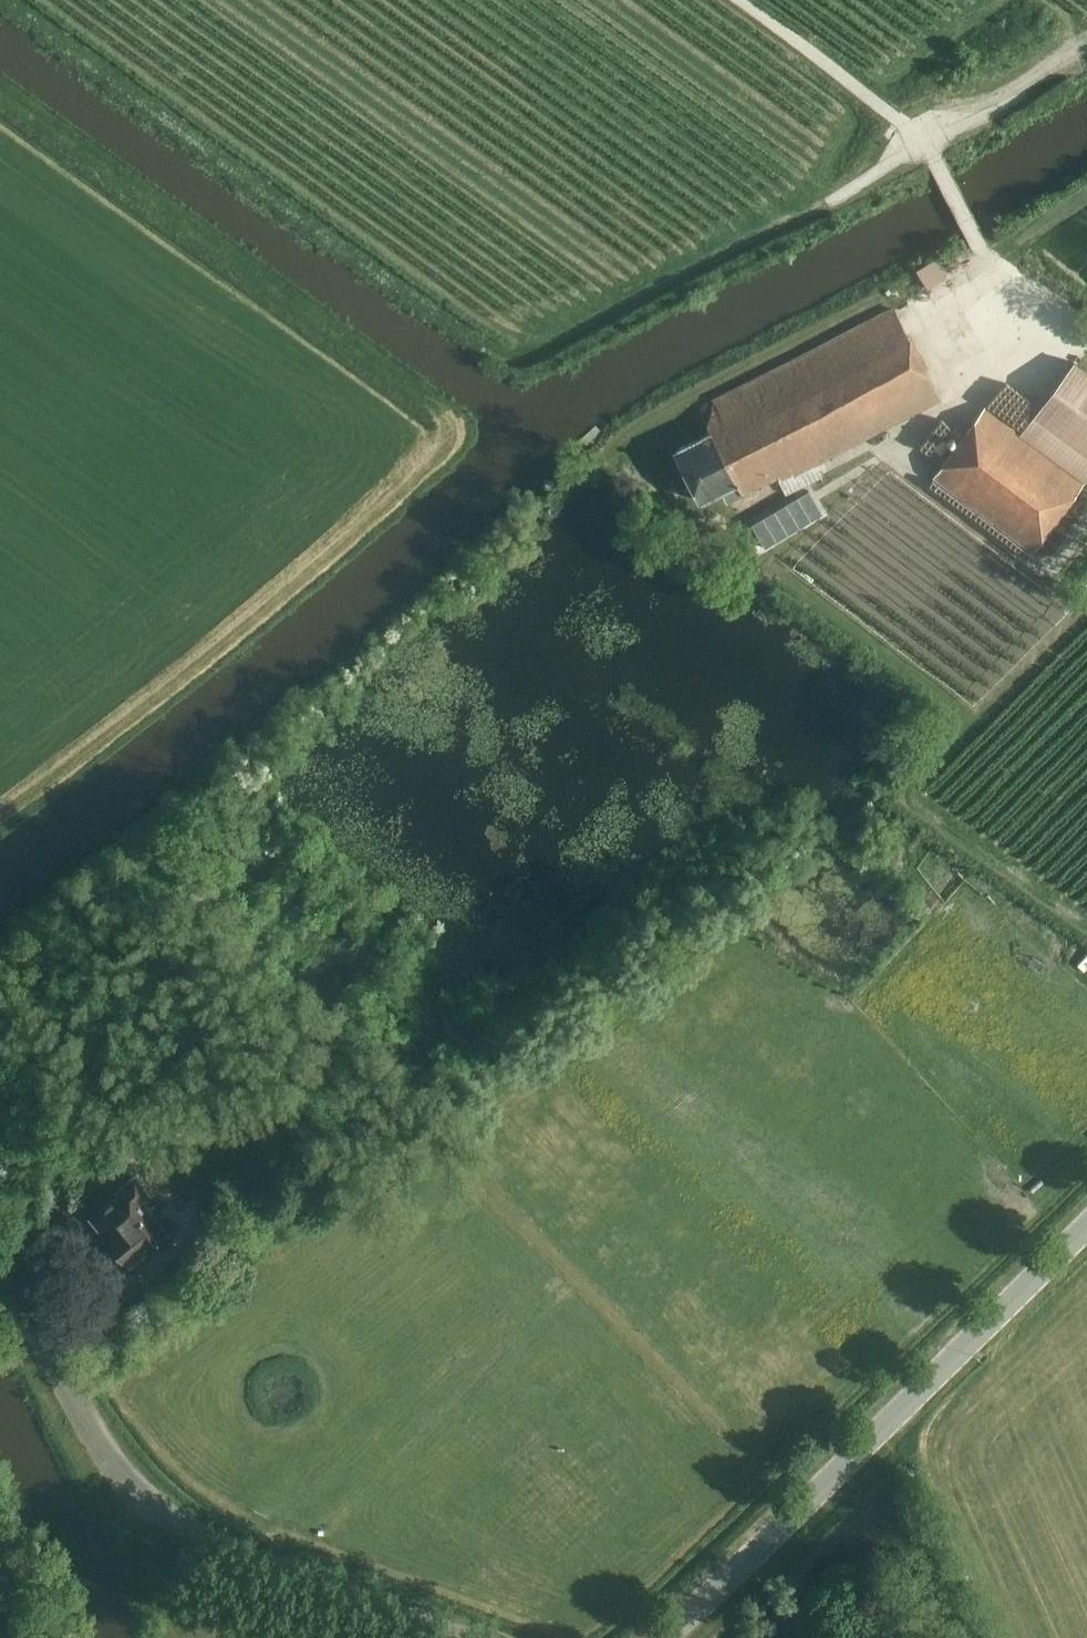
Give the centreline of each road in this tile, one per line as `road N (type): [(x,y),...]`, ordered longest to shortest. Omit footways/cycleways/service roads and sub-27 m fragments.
road 1 (unclassified): [(475,1637),(157,1513),(114,1469),(31,1326),(0,1302)]
road 2 (tertiary): [(657,1637),(1086,1223)]
road 3 (track): [(735,0),(931,149),(986,254)]
road 4 (track): [(831,203),(1017,100)]

